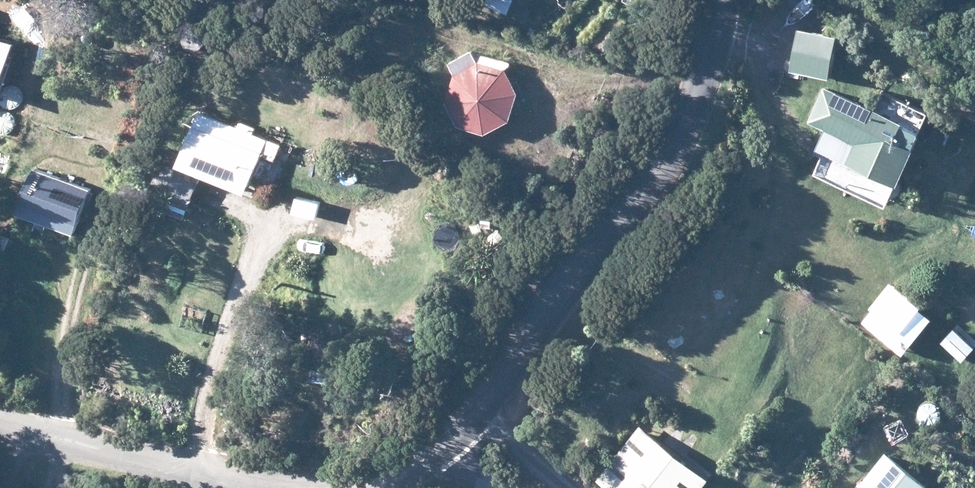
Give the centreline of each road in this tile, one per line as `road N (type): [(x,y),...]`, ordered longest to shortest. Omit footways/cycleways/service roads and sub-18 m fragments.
road 1 (unclassified): [(735,0),(723,79),(653,213),(501,405),(381,487)]
road 2 (unclassified): [(201,487),(0,415)]

